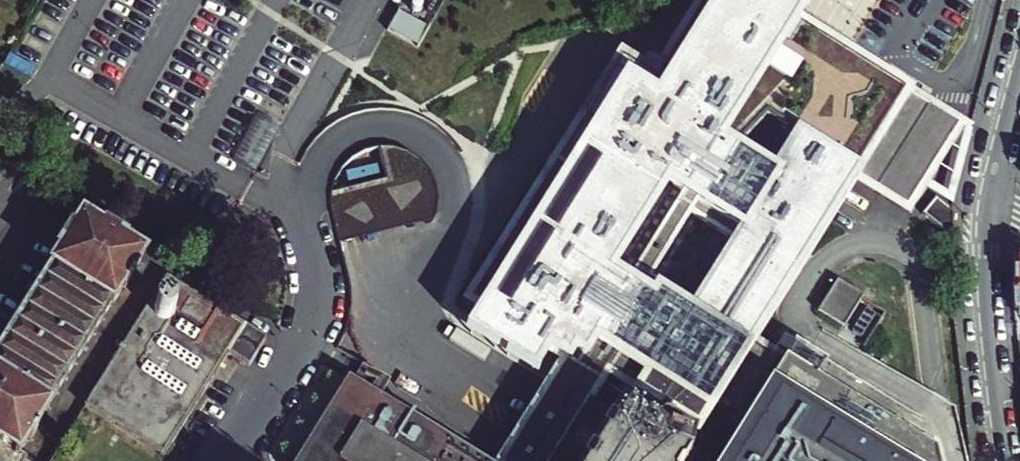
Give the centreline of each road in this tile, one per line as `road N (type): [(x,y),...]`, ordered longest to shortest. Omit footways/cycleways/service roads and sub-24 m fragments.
road 1 (residential): [(990,198),(986,289),(1005,460)]
road 2 (residential): [(1019,73),(990,198)]

